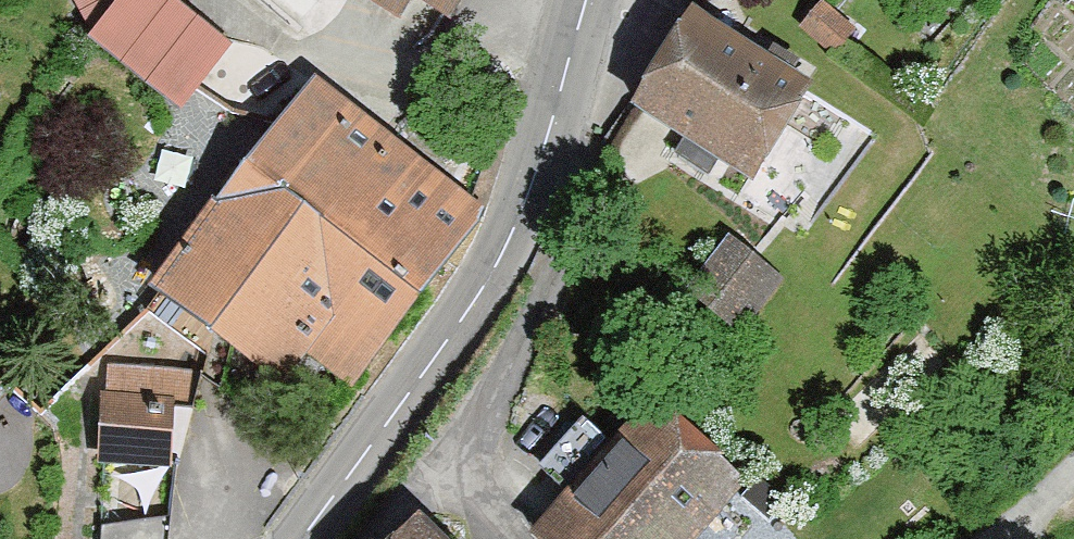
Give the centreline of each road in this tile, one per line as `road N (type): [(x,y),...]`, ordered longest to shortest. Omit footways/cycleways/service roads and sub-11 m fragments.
road 1 (tertiary): [(571,52),(532,186),(502,256),(301,538)]
road 2 (residential): [(446,470),(538,336),(565,267),(586,111),(571,52)]

